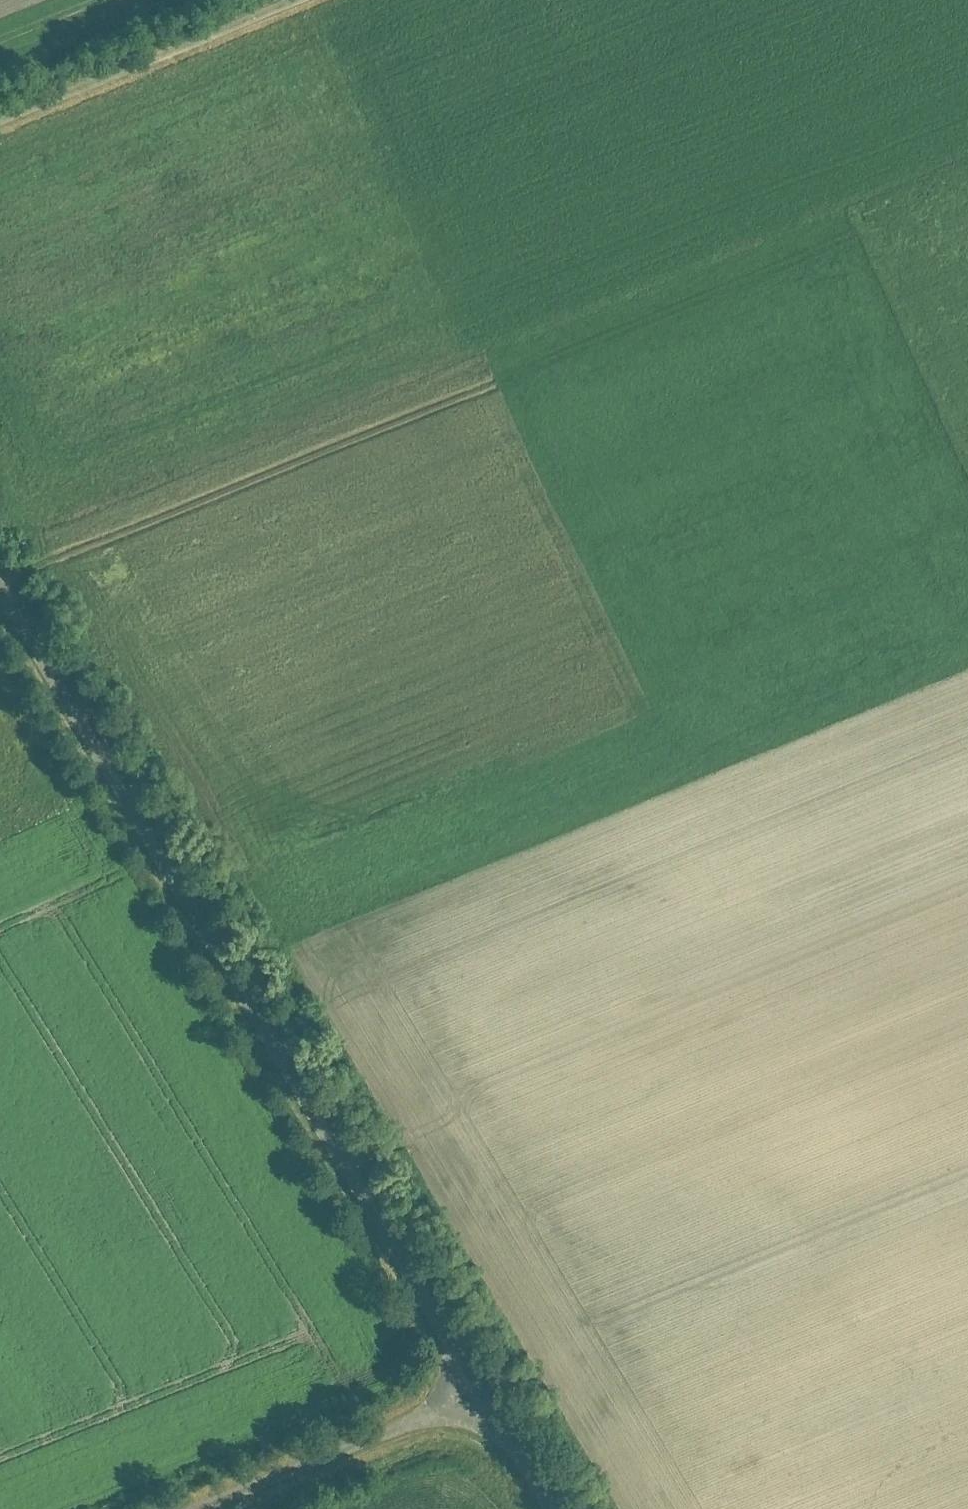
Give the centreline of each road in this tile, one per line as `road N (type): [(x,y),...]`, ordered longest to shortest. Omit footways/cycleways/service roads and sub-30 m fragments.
road 1 (residential): [(0,596),(295,1073),(468,1390)]
road 2 (residential): [(468,1390),(172,1508)]
road 3 (residential): [(468,1390),(548,1508)]

